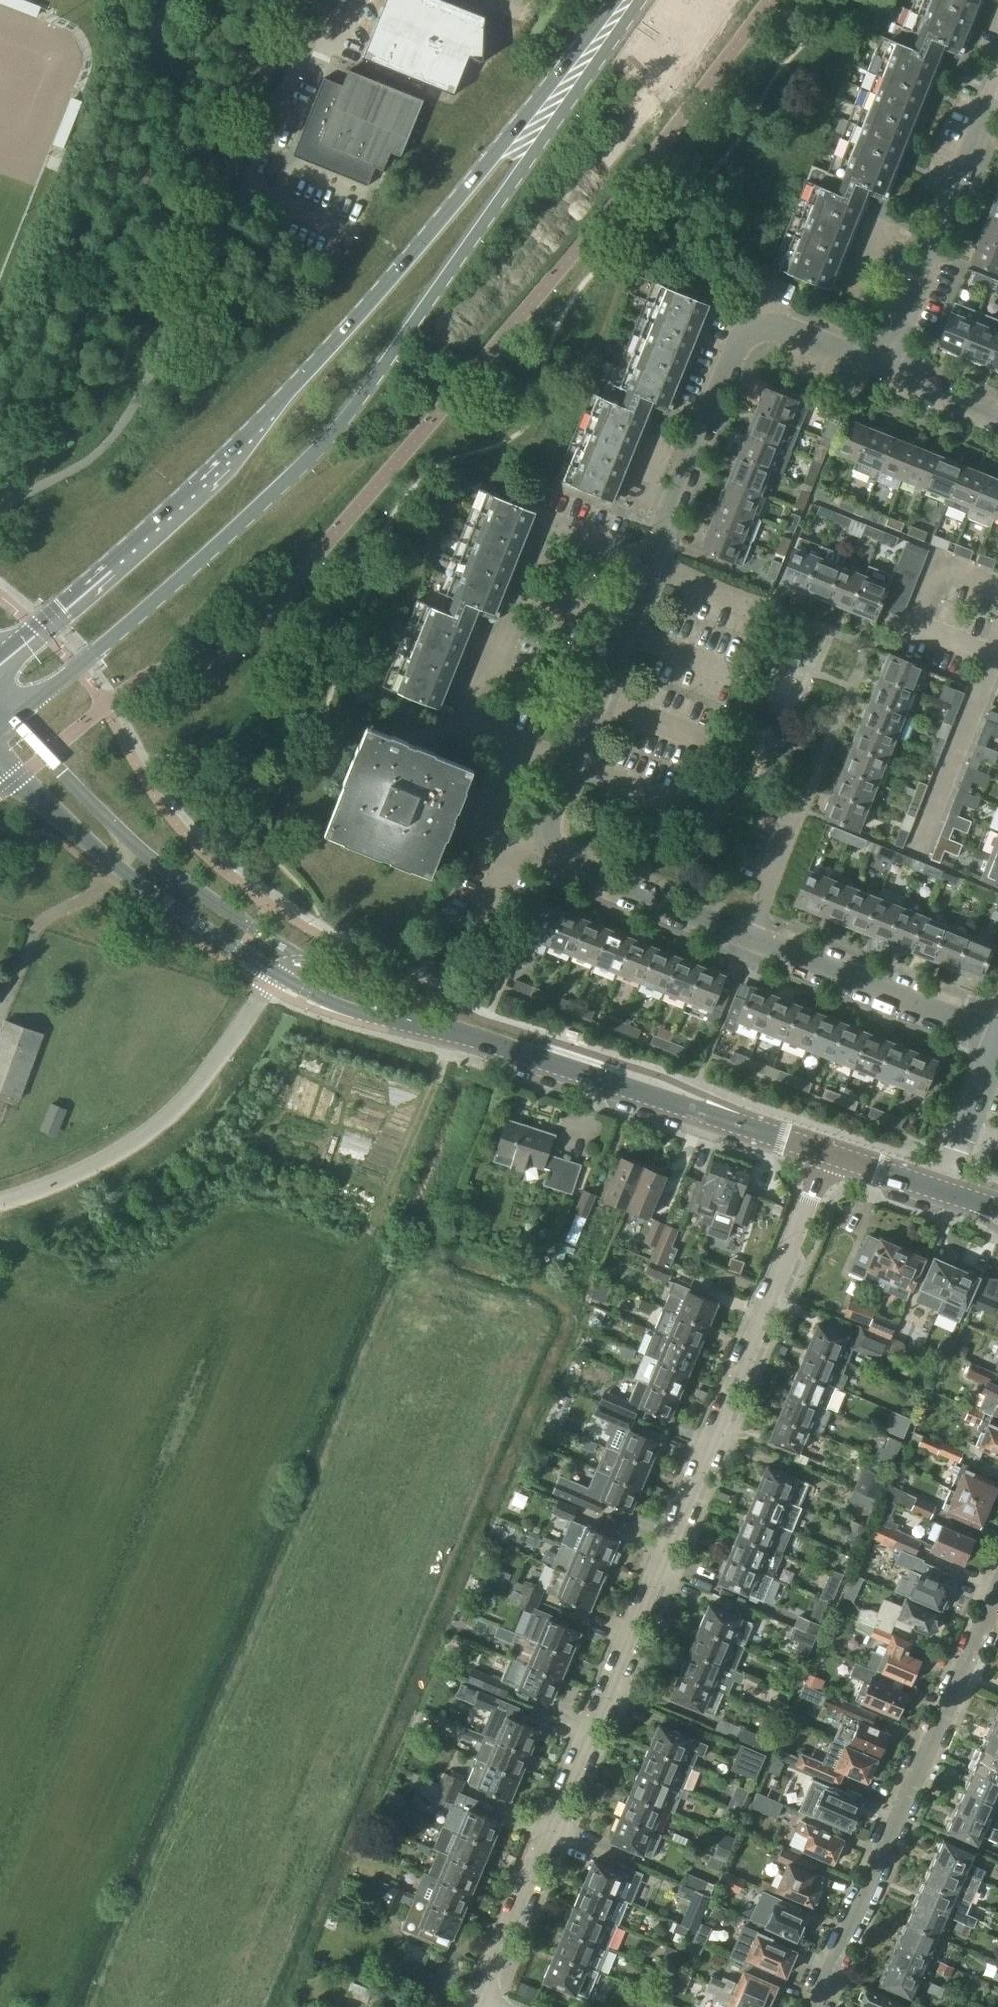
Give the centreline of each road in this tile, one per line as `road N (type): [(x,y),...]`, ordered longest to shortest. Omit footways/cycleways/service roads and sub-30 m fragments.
road 1 (residential): [(997,1050),(562,868),(549,847),(544,830),(757,315)]
road 2 (residential): [(479,2001),(829,1153)]
road 3 (secondary): [(12,720),(202,559),(337,429),(600,44)]
road 4 (secondary): [(600,44),(267,415),(0,654)]
road 5 (track): [(0,505),(37,435),(215,0)]
road 6 (residential): [(997,1596),(817,2006)]
road 7 (unclassified): [(0,1202),(55,1184),(158,1123),(196,1086),(266,988)]
road 8 (unclassified): [(0,759),(117,866),(276,974)]
road 9 (residential): [(465,1035),(779,1137)]
road 10 (residential): [(880,368),(997,78)]
road 11 (residential): [(254,214),(336,0)]
road 12 (unclassified): [(465,1035),(301,959),(276,974)]
road 13 (unclassified): [(276,974),(340,1006),(465,1035)]
road 14 (residential): [(939,1192),(997,1057)]
road 15 (residential): [(880,368),(757,315)]
road 16 (residential): [(997,417),(880,368)]

